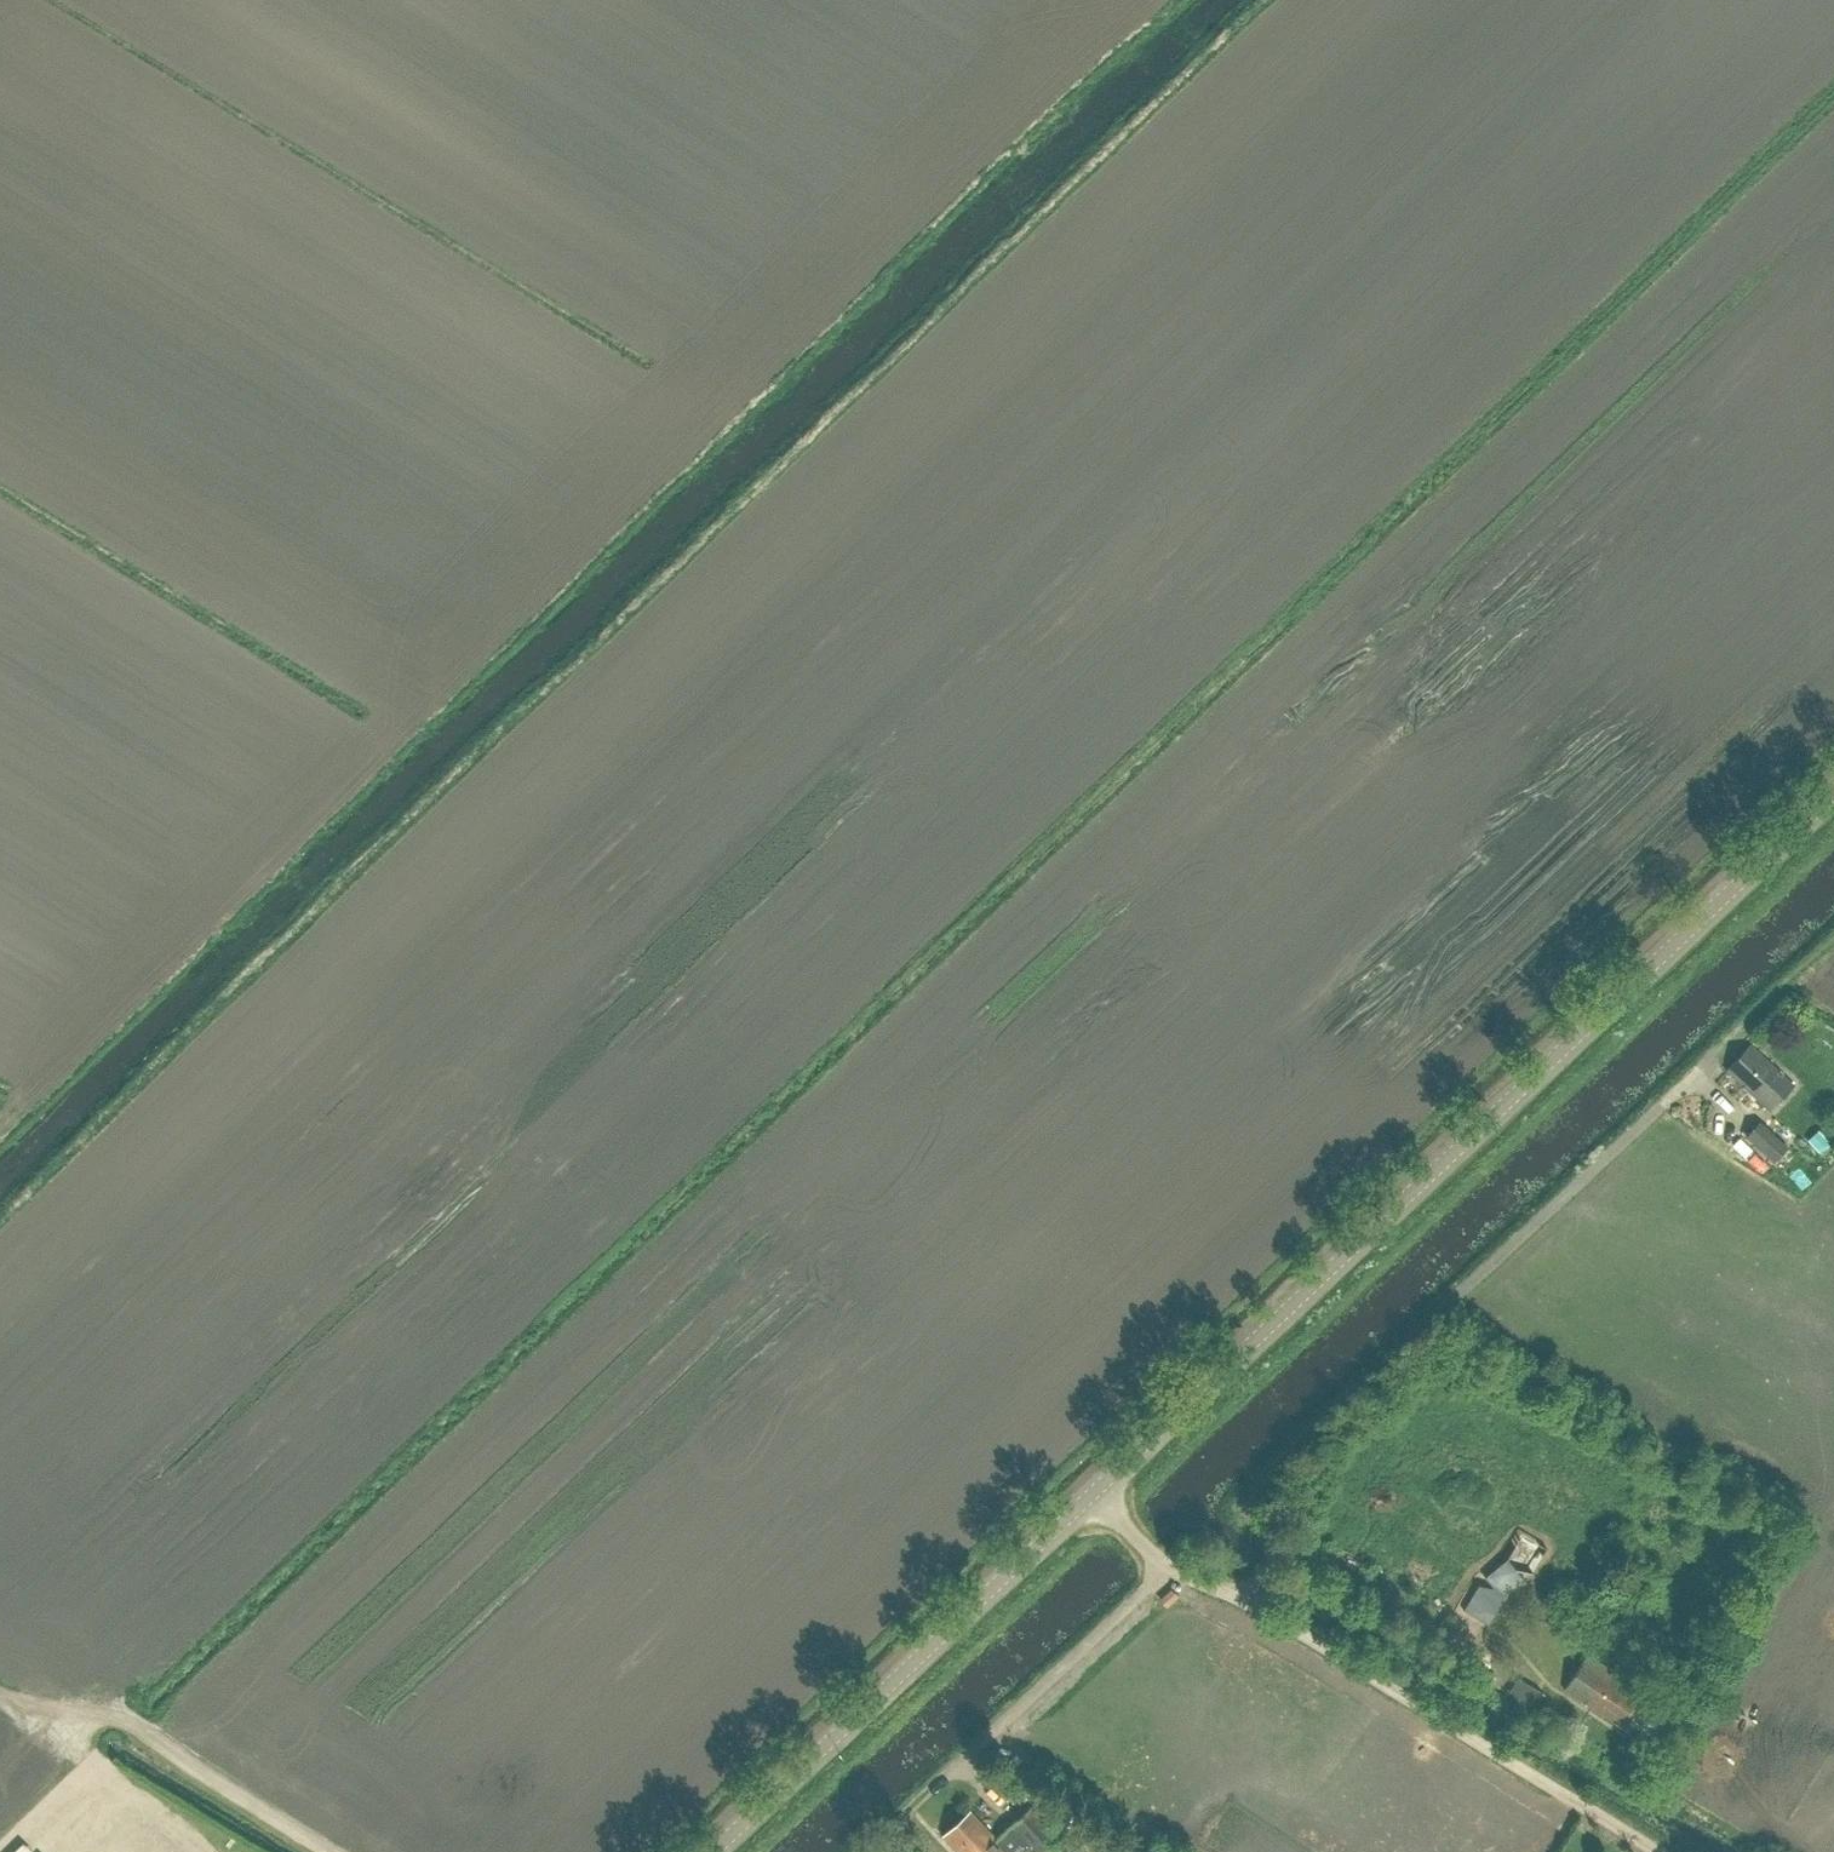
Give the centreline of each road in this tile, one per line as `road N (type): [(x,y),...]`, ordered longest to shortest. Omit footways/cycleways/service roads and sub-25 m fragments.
road 1 (tertiary): [(716,1851),(1833,791)]
road 2 (track): [(1092,1497),(1172,1567),(1263,1610),(1652,1851)]
road 3 (track): [(330,1851),(127,1725),(111,1723),(77,1745),(51,1739),(0,1704)]

